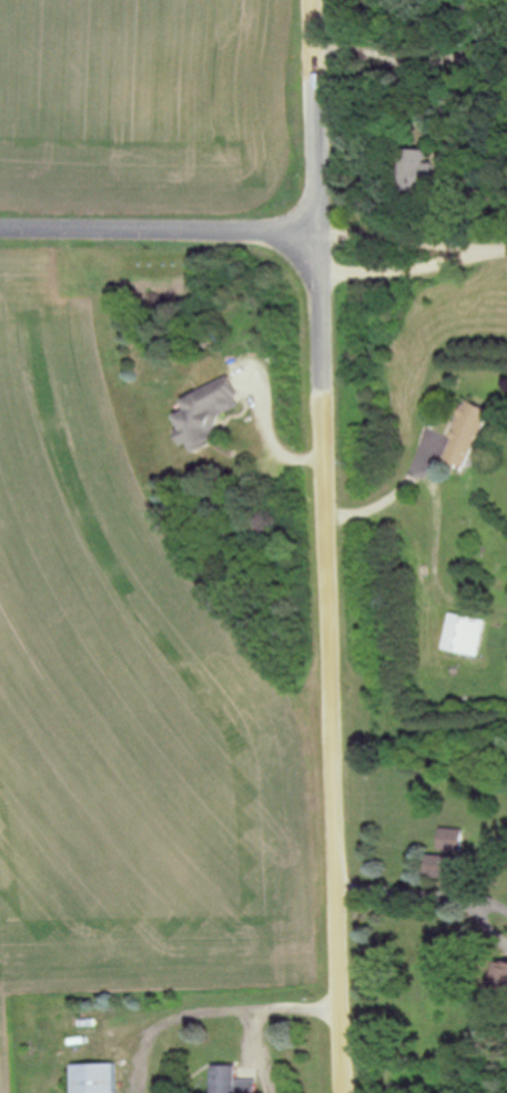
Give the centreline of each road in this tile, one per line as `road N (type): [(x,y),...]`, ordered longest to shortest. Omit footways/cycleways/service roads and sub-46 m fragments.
road 1 (residential): [(321,231),(348,1092)]
road 2 (residential): [(0,228),(321,231)]
road 3 (residential): [(318,0),(321,231)]
road 4 (residential): [(321,231),(506,249)]

